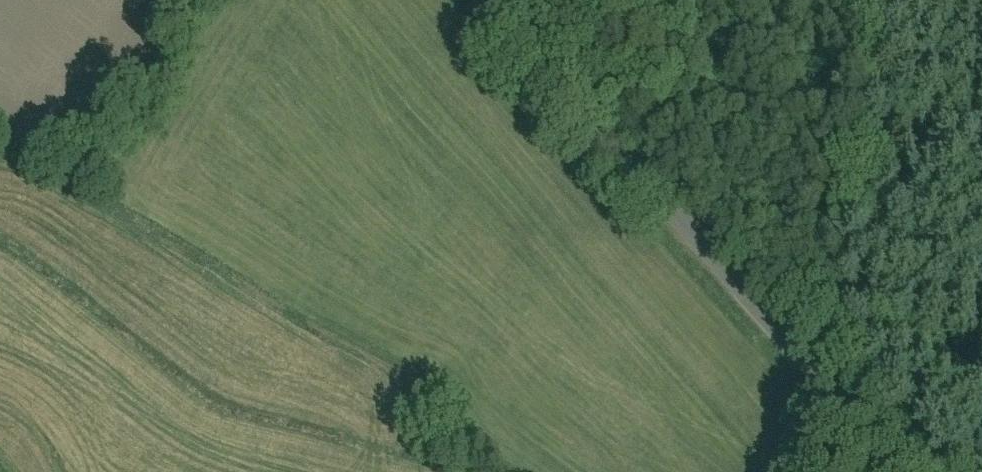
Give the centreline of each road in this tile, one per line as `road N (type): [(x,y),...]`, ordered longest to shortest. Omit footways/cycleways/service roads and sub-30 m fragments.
road 1 (unclassified): [(900,471),(480,0)]

